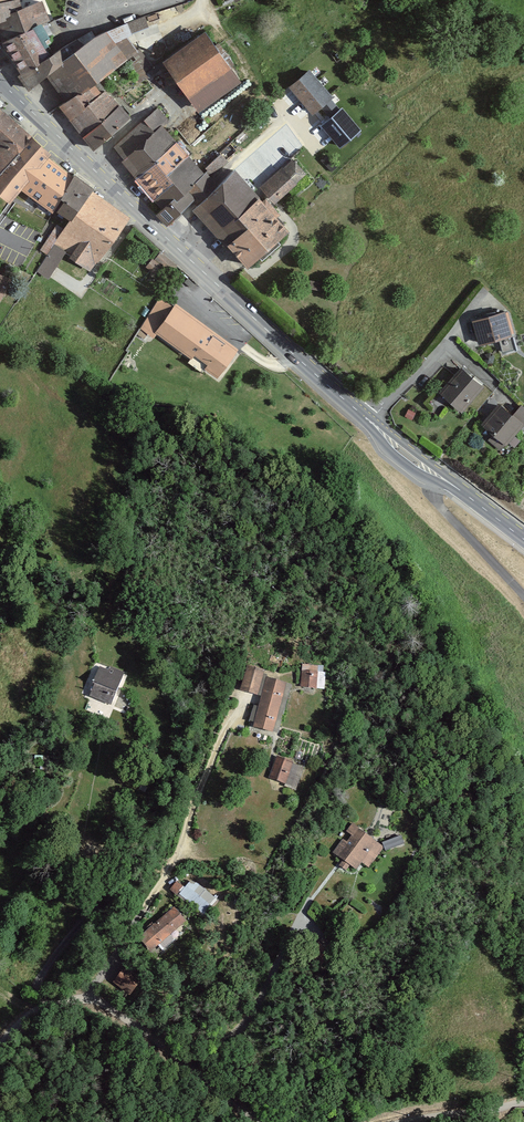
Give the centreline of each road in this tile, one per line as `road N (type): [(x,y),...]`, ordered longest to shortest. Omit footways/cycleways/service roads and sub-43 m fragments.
road 1 (primary): [(0,82),(371,421)]
road 2 (unclassified): [(0,1048),(46,1006),(99,1002),(256,1121)]
road 3 (primary): [(371,421),(523,537)]
road 4 (residential): [(371,421),(484,294)]

